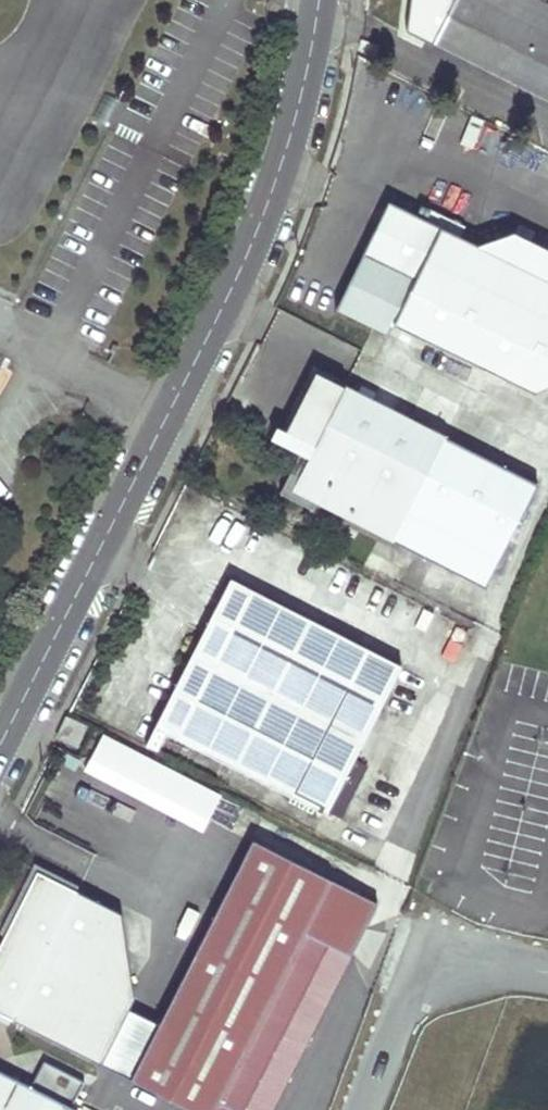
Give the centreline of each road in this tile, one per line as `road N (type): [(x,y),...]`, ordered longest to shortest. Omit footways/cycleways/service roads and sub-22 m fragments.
road 1 (unclassified): [(0,744),(253,244),(302,97),(320,0)]
road 2 (unclassified): [(367,1109),(413,998),(435,977),(469,963),(547,972)]

